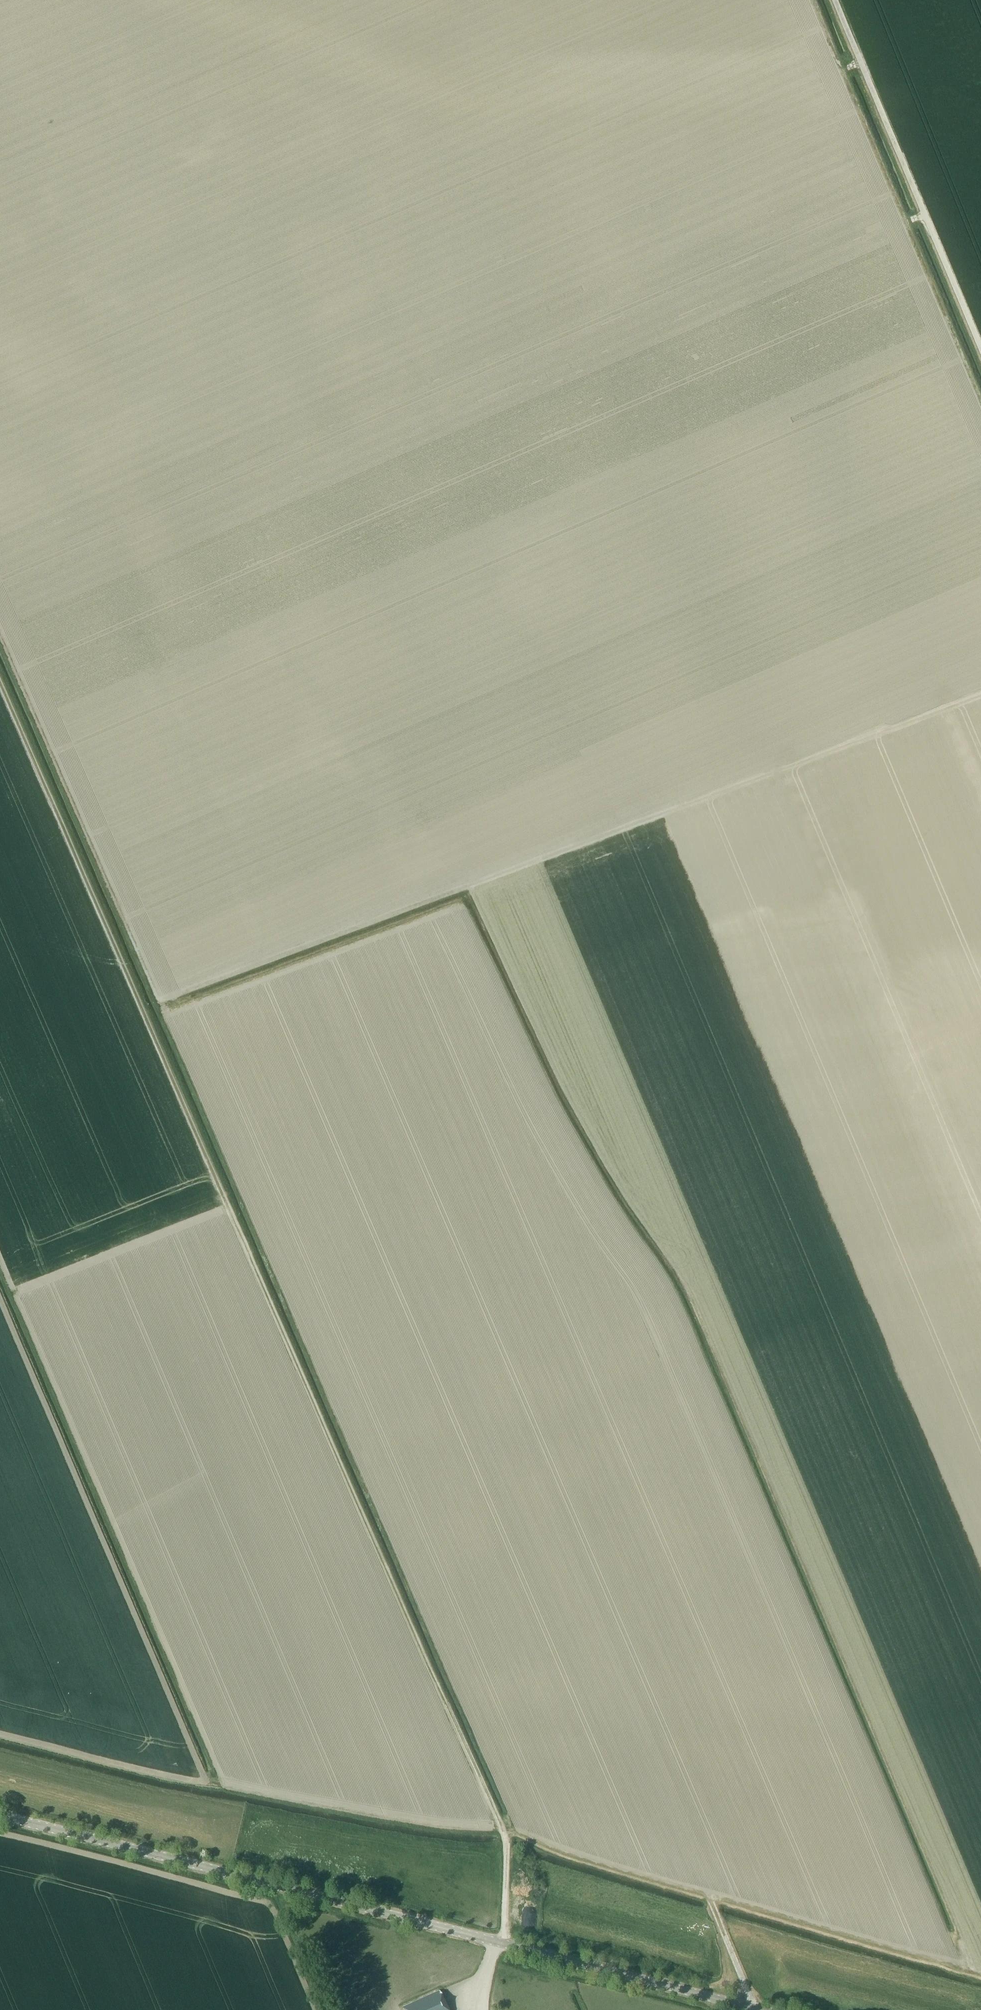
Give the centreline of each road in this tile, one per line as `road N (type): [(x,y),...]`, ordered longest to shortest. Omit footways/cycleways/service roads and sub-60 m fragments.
road 1 (tertiary): [(754,2009),(0,1820)]
road 2 (track): [(980,355),(833,0)]

